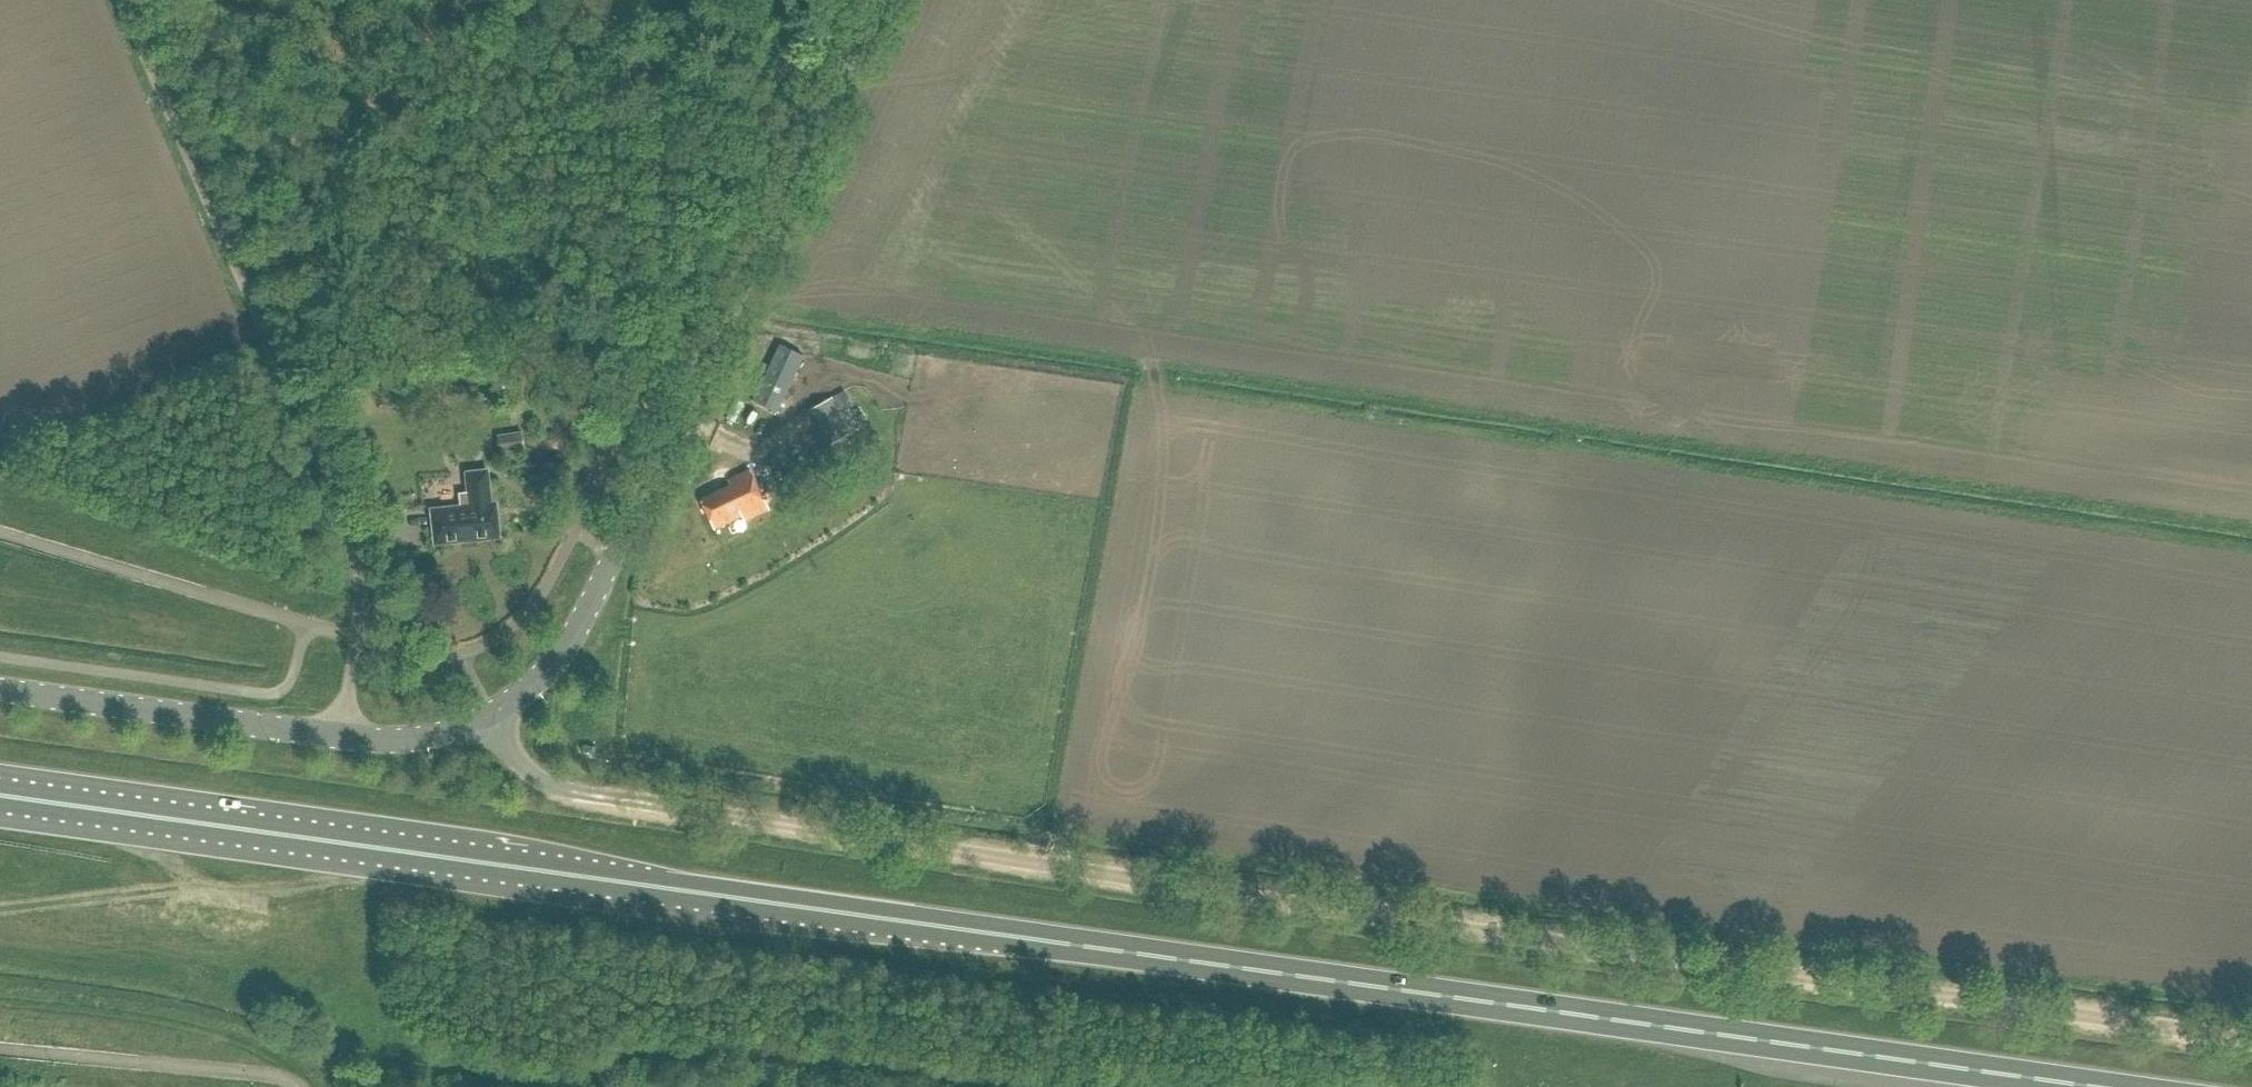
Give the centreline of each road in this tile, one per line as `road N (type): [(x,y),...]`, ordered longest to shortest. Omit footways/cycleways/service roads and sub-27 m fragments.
road 1 (trunk): [(2103,1086),(0,794)]
road 2 (unclassified): [(2251,1038),(625,806),(535,781),(503,750),(489,714)]
road 3 (tertiary): [(489,714),(531,687),(572,639),(607,576),(874,0)]
road 4 (unclassified): [(122,0),(360,556),(342,742)]
road 5 (tertiary): [(342,742),(0,695)]
road 6 (tertiary): [(489,714),(415,746),(342,742)]

